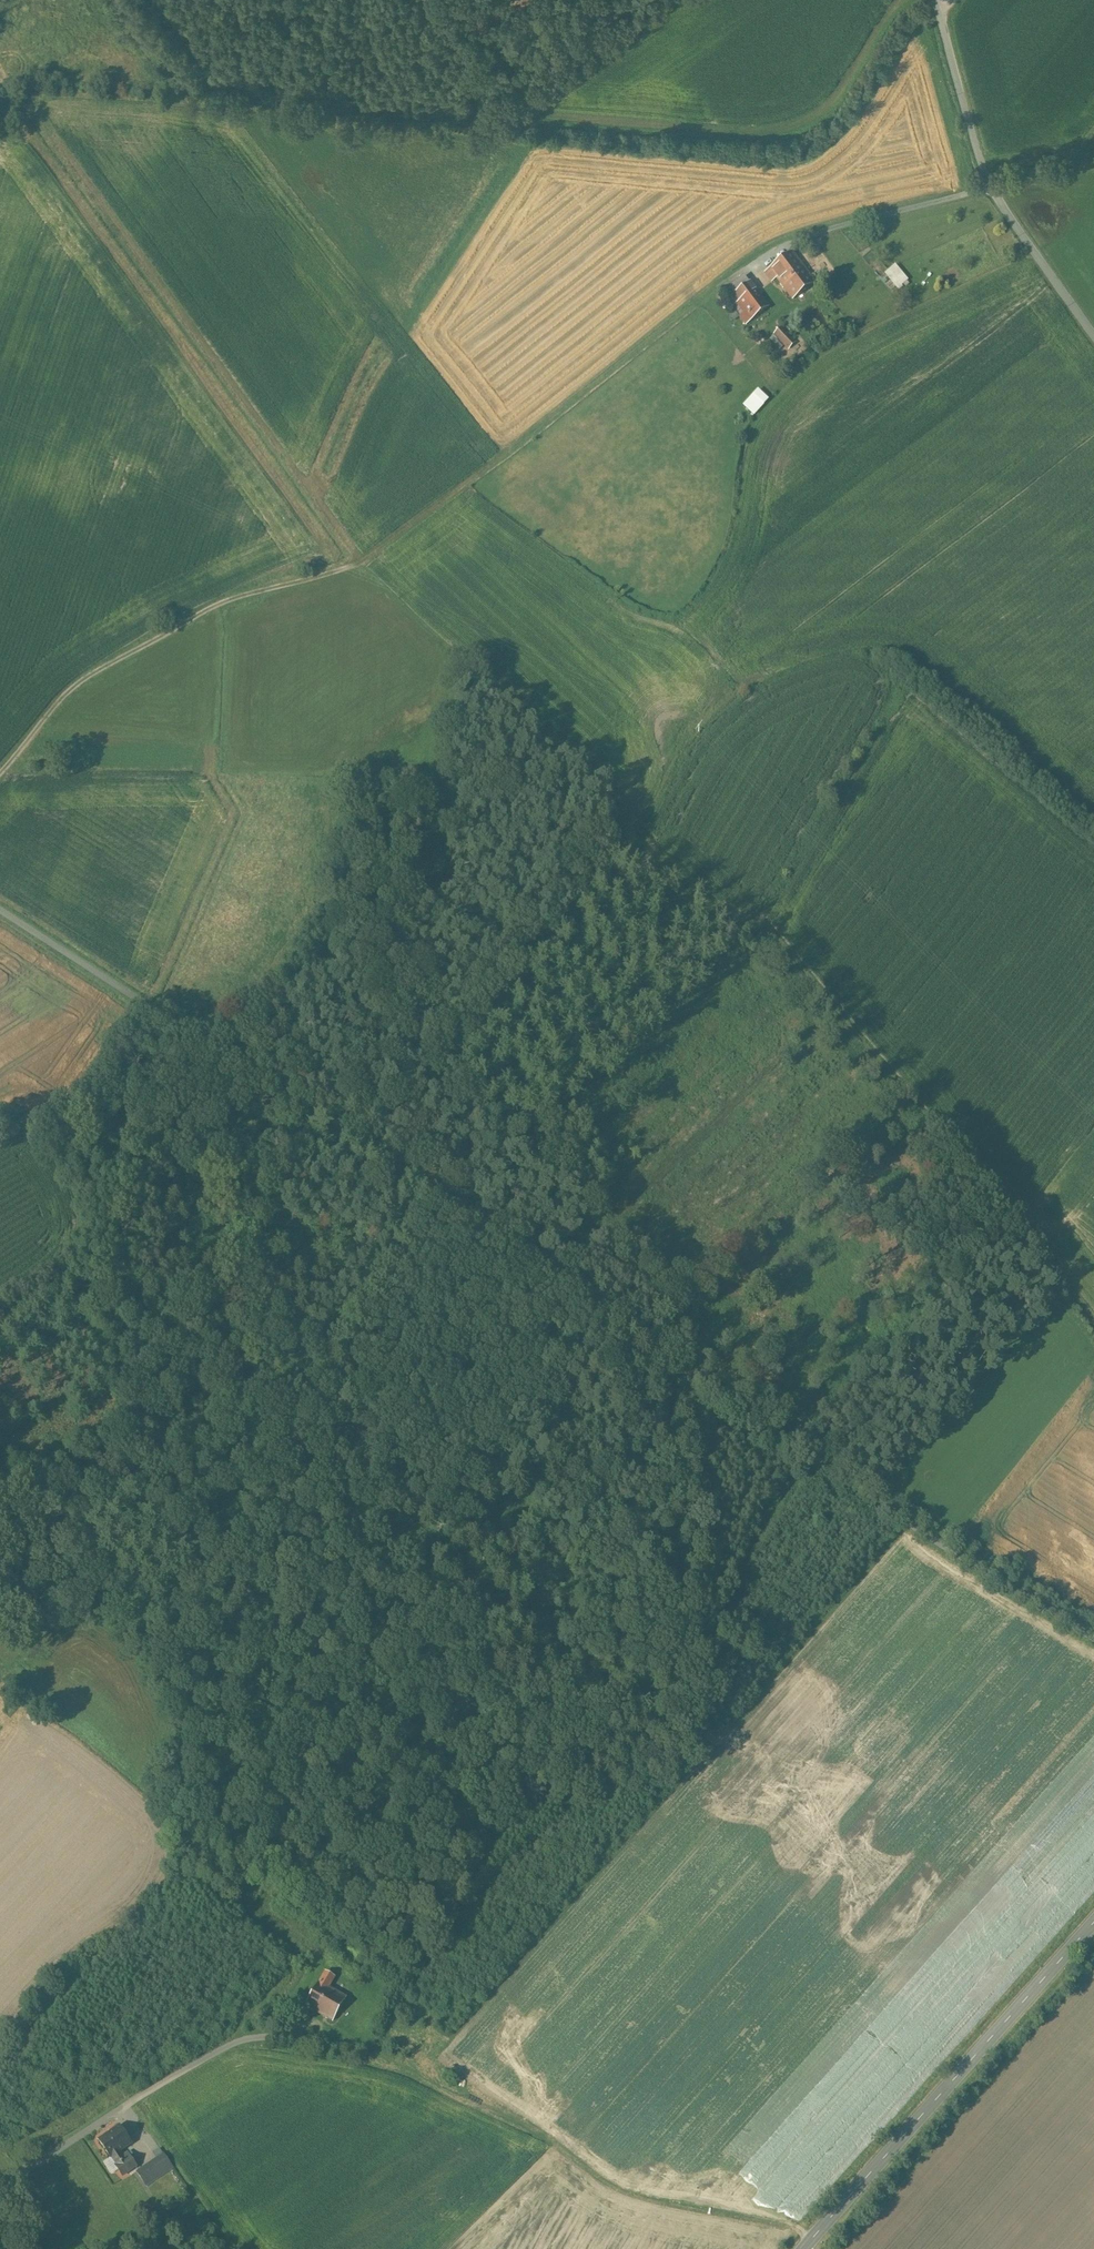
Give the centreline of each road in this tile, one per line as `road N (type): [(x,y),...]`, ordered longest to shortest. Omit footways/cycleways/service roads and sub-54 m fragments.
road 1 (unclassified): [(0,911),(247,1066),(783,1433),(1093,1635)]
road 2 (track): [(0,775),(71,690),(99,669),(227,601),(365,560),(468,483)]
road 3 (tertiary): [(1093,1921),(804,2248)]
road 4 (unclassified): [(990,188),(792,241),(712,288)]
road 5 (track): [(812,2239),(786,2224),(627,2191),(587,2171)]
road 6 (unclassified): [(990,188),(935,0)]
road 7 (unclassified): [(1093,336),(990,188)]

